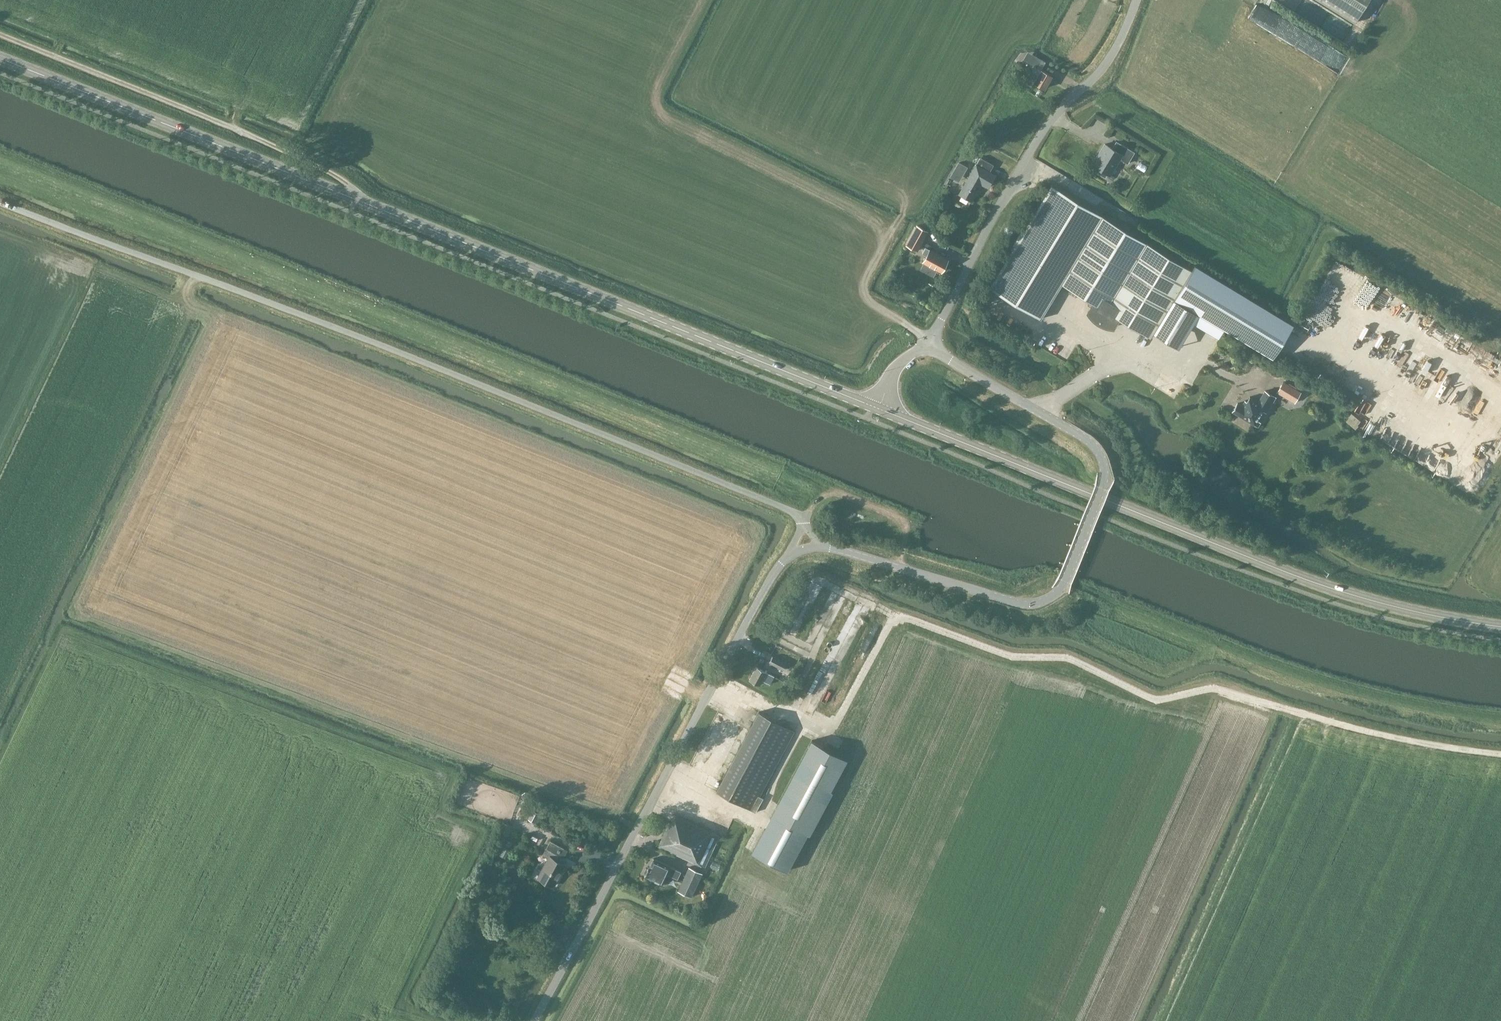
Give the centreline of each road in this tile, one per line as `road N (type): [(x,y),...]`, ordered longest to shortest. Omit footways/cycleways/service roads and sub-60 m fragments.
road 1 (primary): [(877,407),(0,58)]
road 2 (unclassified): [(803,522),(355,335),(0,202)]
road 3 (primary): [(877,407),(1345,594),(1500,627)]
road 4 (tertiary): [(786,558),(533,1020)]
road 5 (track): [(370,206),(335,177),(237,131),(0,35)]
road 6 (unclassified): [(928,345),(1026,160),(1063,107),(1110,62),(1137,0)]
road 7 (tertiary): [(1065,580),(1106,475),(1096,447),(928,345)]
road 8 (tertiary): [(1065,580),(1054,596),(1028,604),(826,547)]

